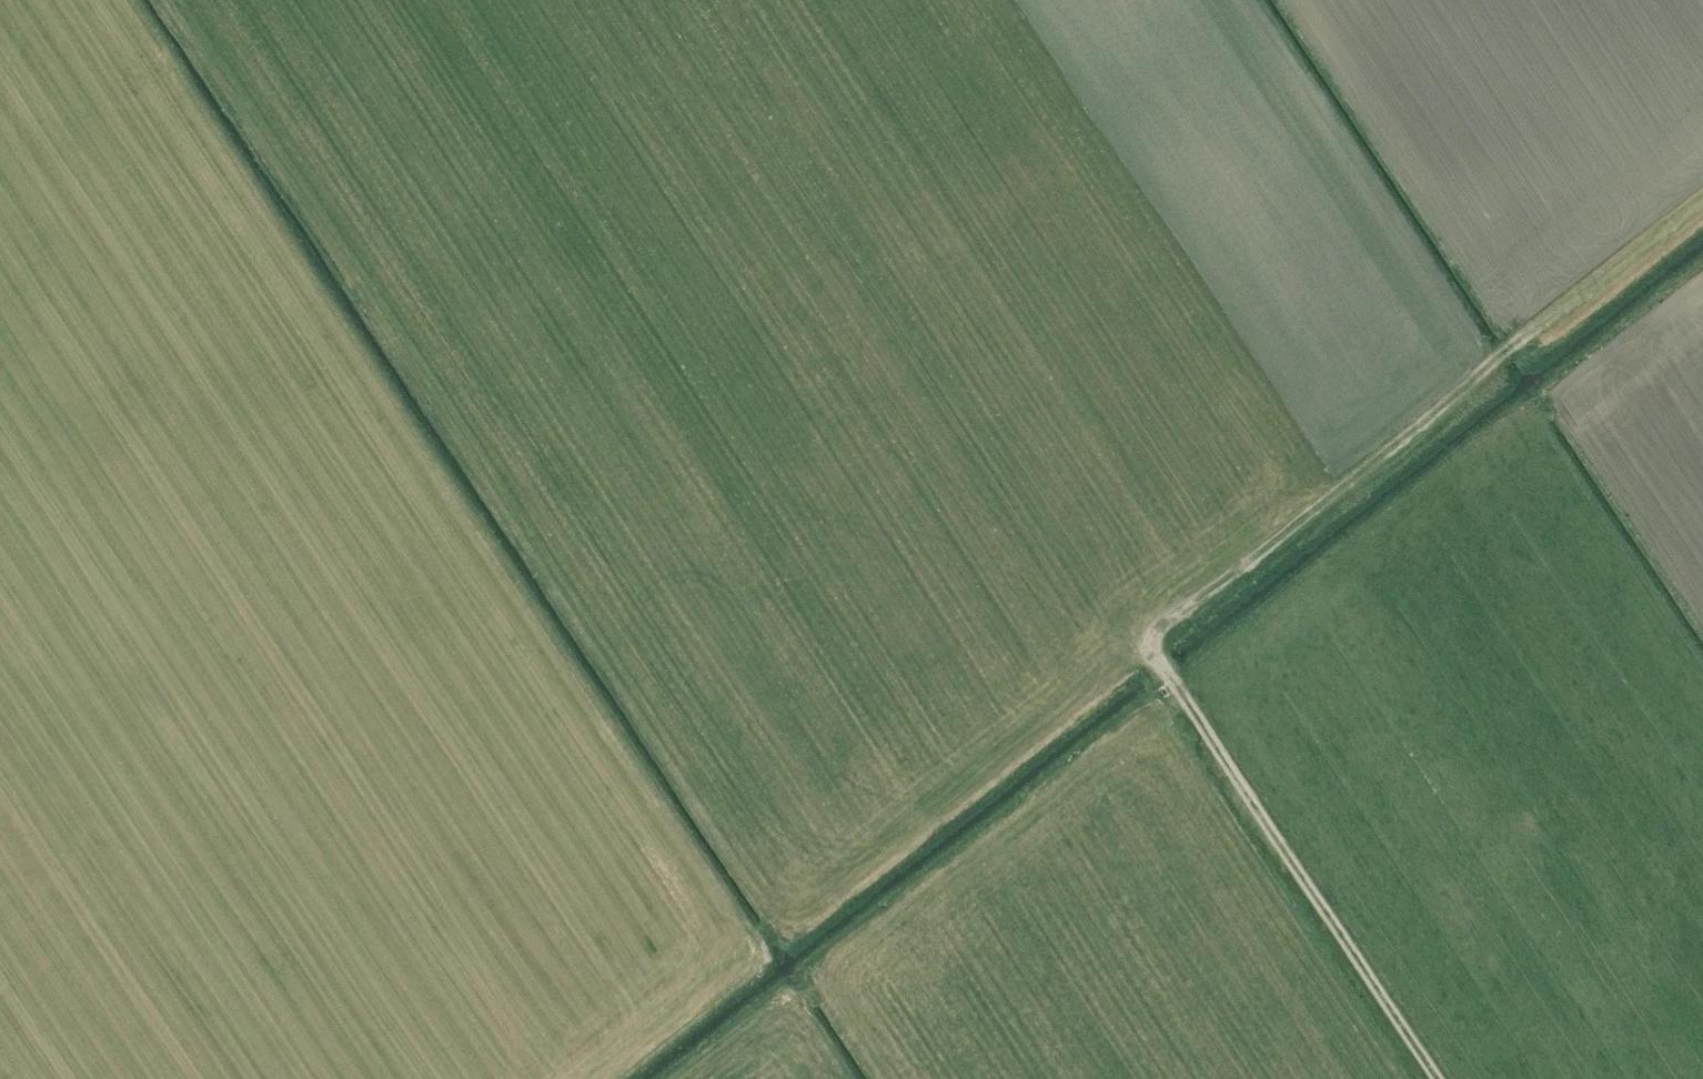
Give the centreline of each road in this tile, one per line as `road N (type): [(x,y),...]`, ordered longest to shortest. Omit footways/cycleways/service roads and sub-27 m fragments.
road 1 (track): [(1435,1078),(1158,661),(1158,621),(1517,342)]

